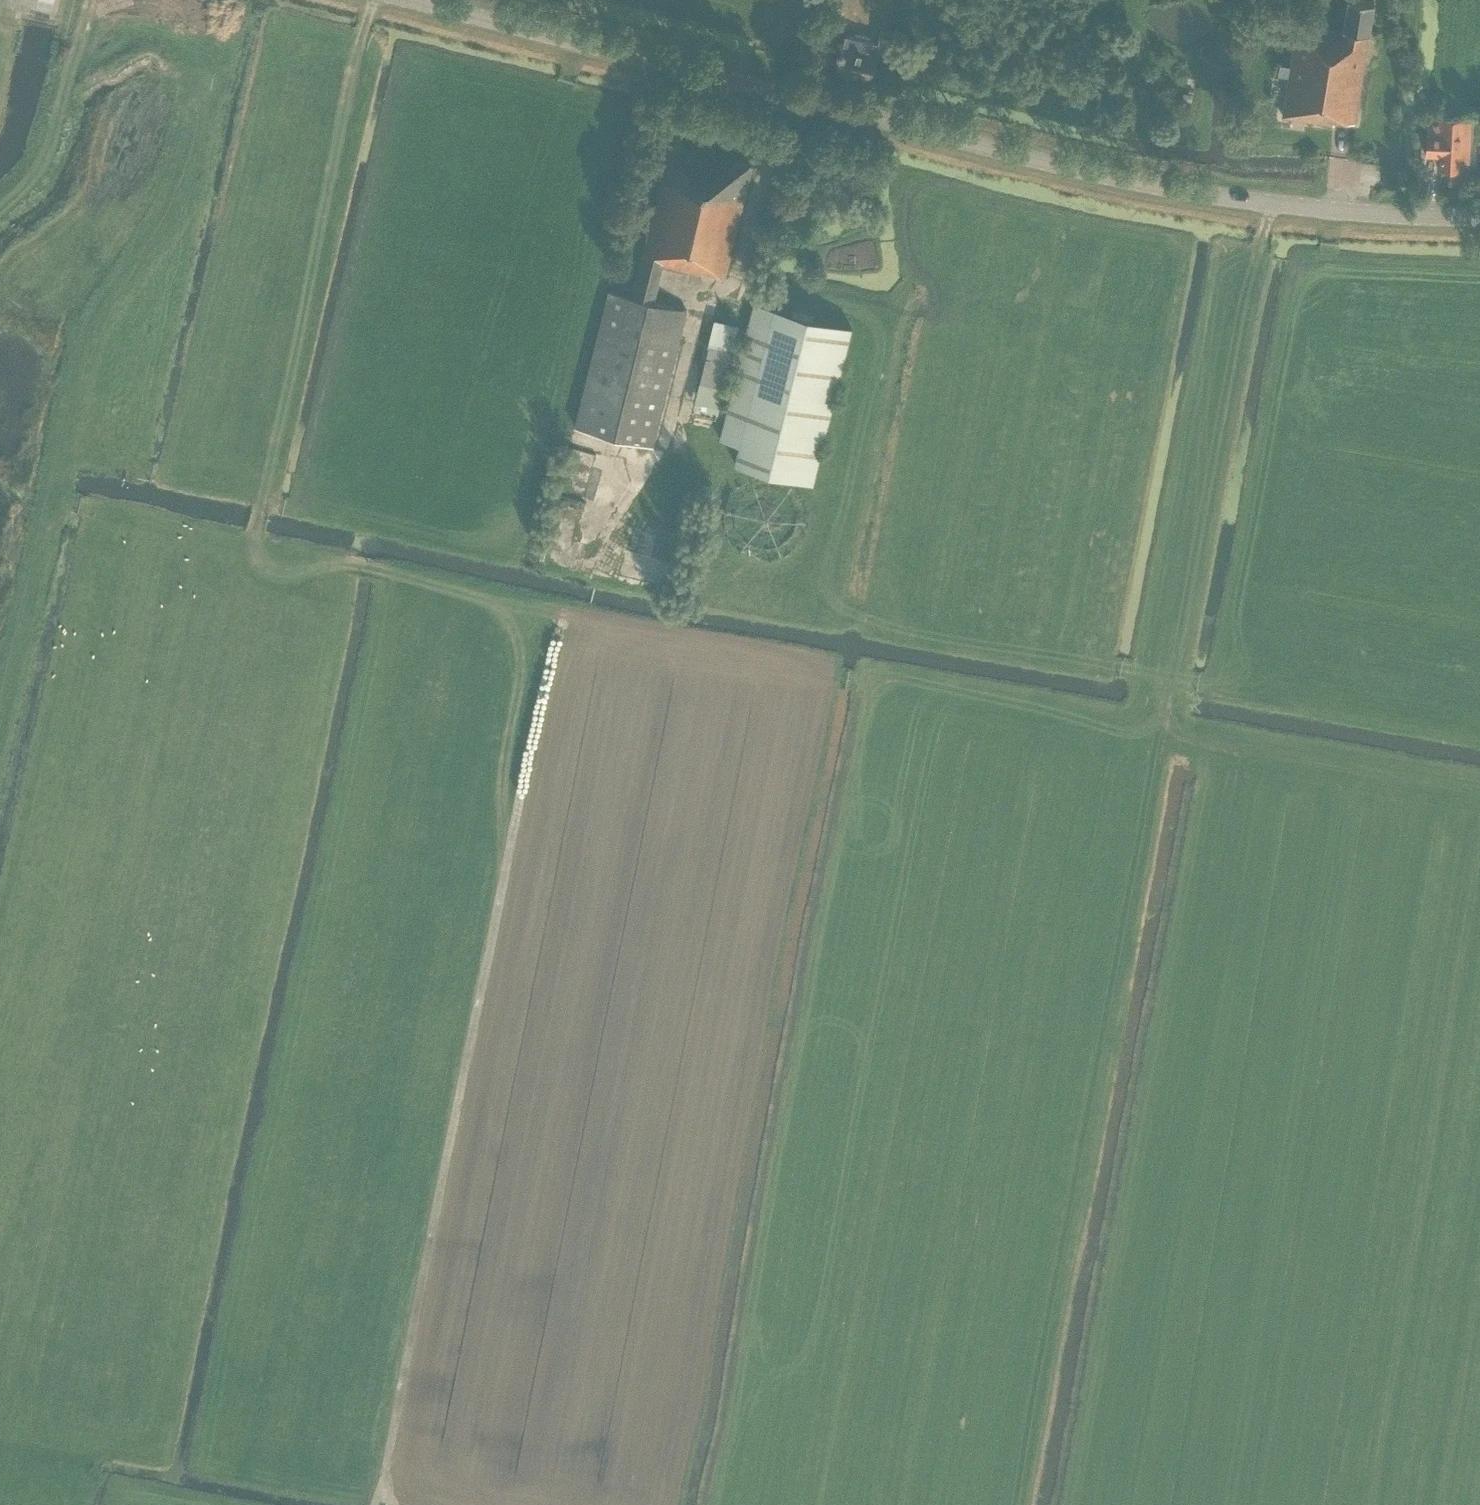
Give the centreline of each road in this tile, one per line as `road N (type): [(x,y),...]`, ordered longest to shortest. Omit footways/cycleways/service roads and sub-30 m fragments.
road 1 (tertiary): [(400,0),(1109,175),(1341,211),(1479,215)]

